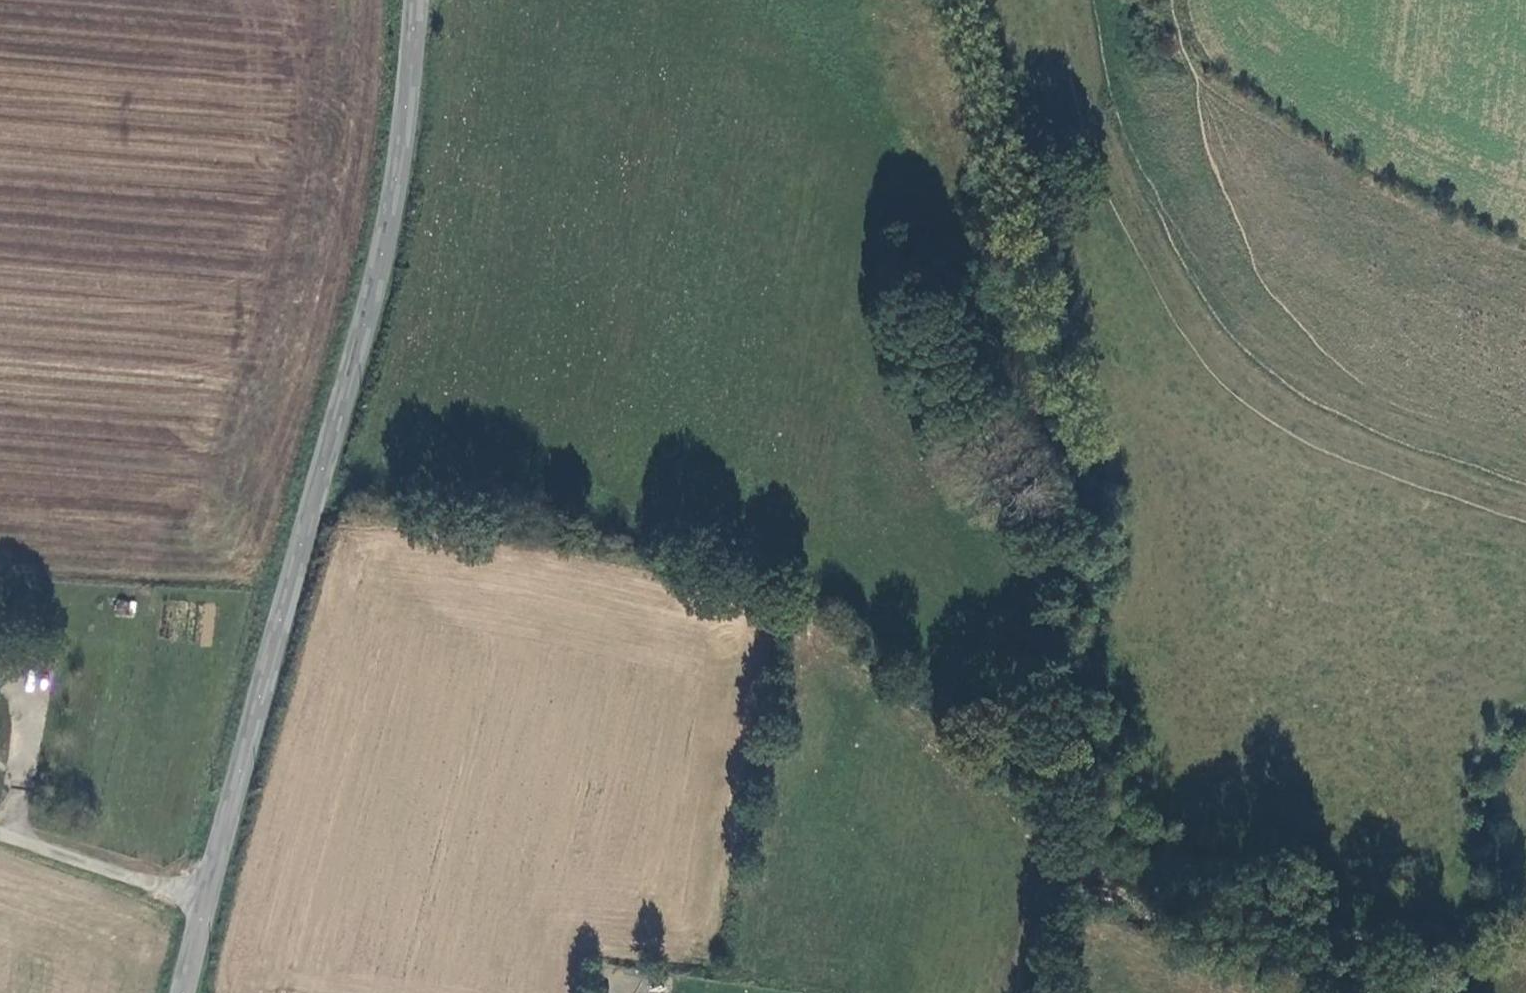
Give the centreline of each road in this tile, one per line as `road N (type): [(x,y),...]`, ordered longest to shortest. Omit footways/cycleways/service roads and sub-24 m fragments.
road 1 (tertiary): [(182,992),(391,213),(417,0)]

